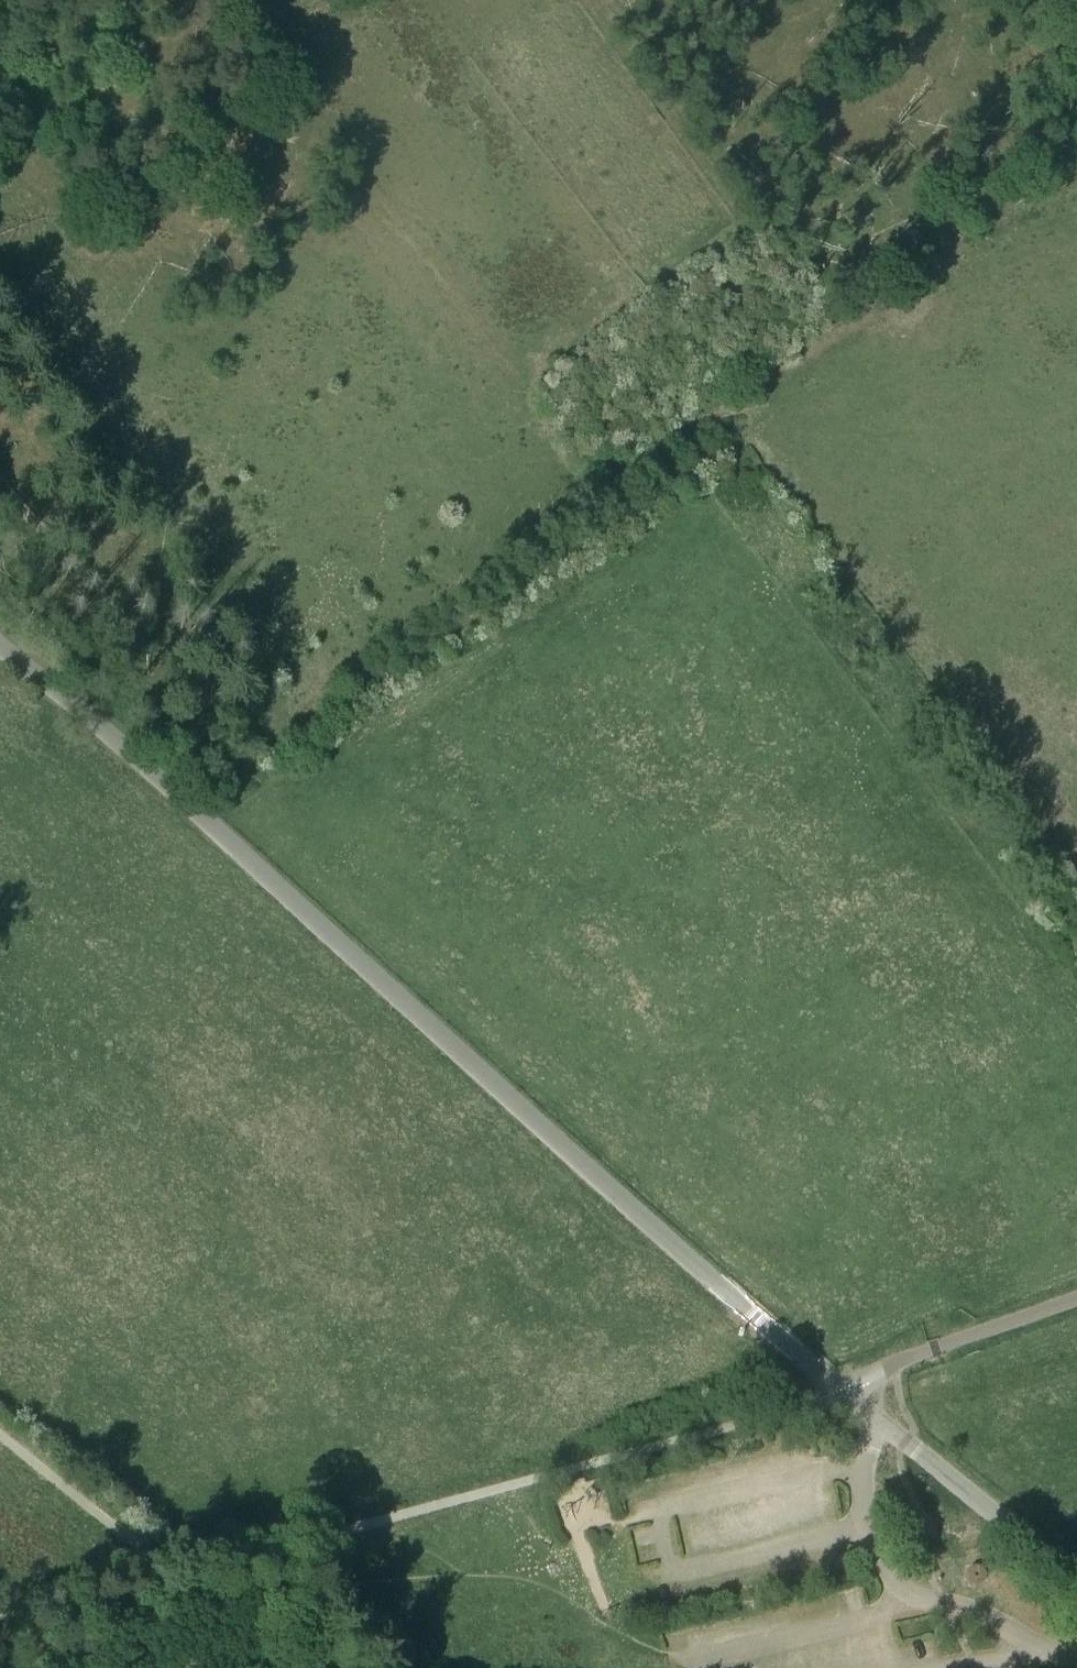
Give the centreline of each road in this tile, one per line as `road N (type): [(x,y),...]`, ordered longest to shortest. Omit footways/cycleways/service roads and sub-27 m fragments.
road 1 (unclassified): [(1076,1584),(841,1391),(215,826),(0,645)]
road 2 (track): [(841,1391),(1076,1298)]

